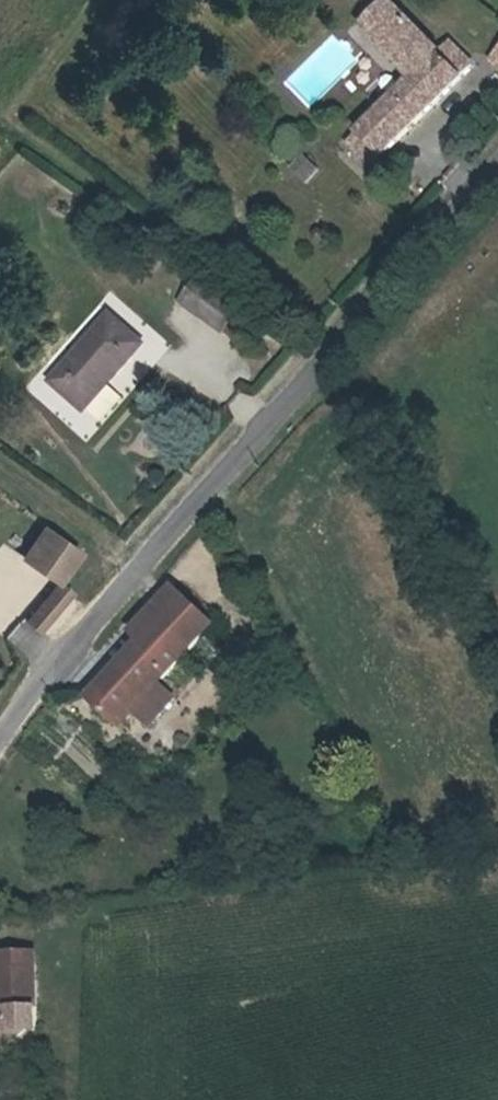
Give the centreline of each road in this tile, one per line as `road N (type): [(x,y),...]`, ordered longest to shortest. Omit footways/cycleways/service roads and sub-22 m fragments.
road 1 (unclassified): [(497,172),(104,608),(0,743)]

